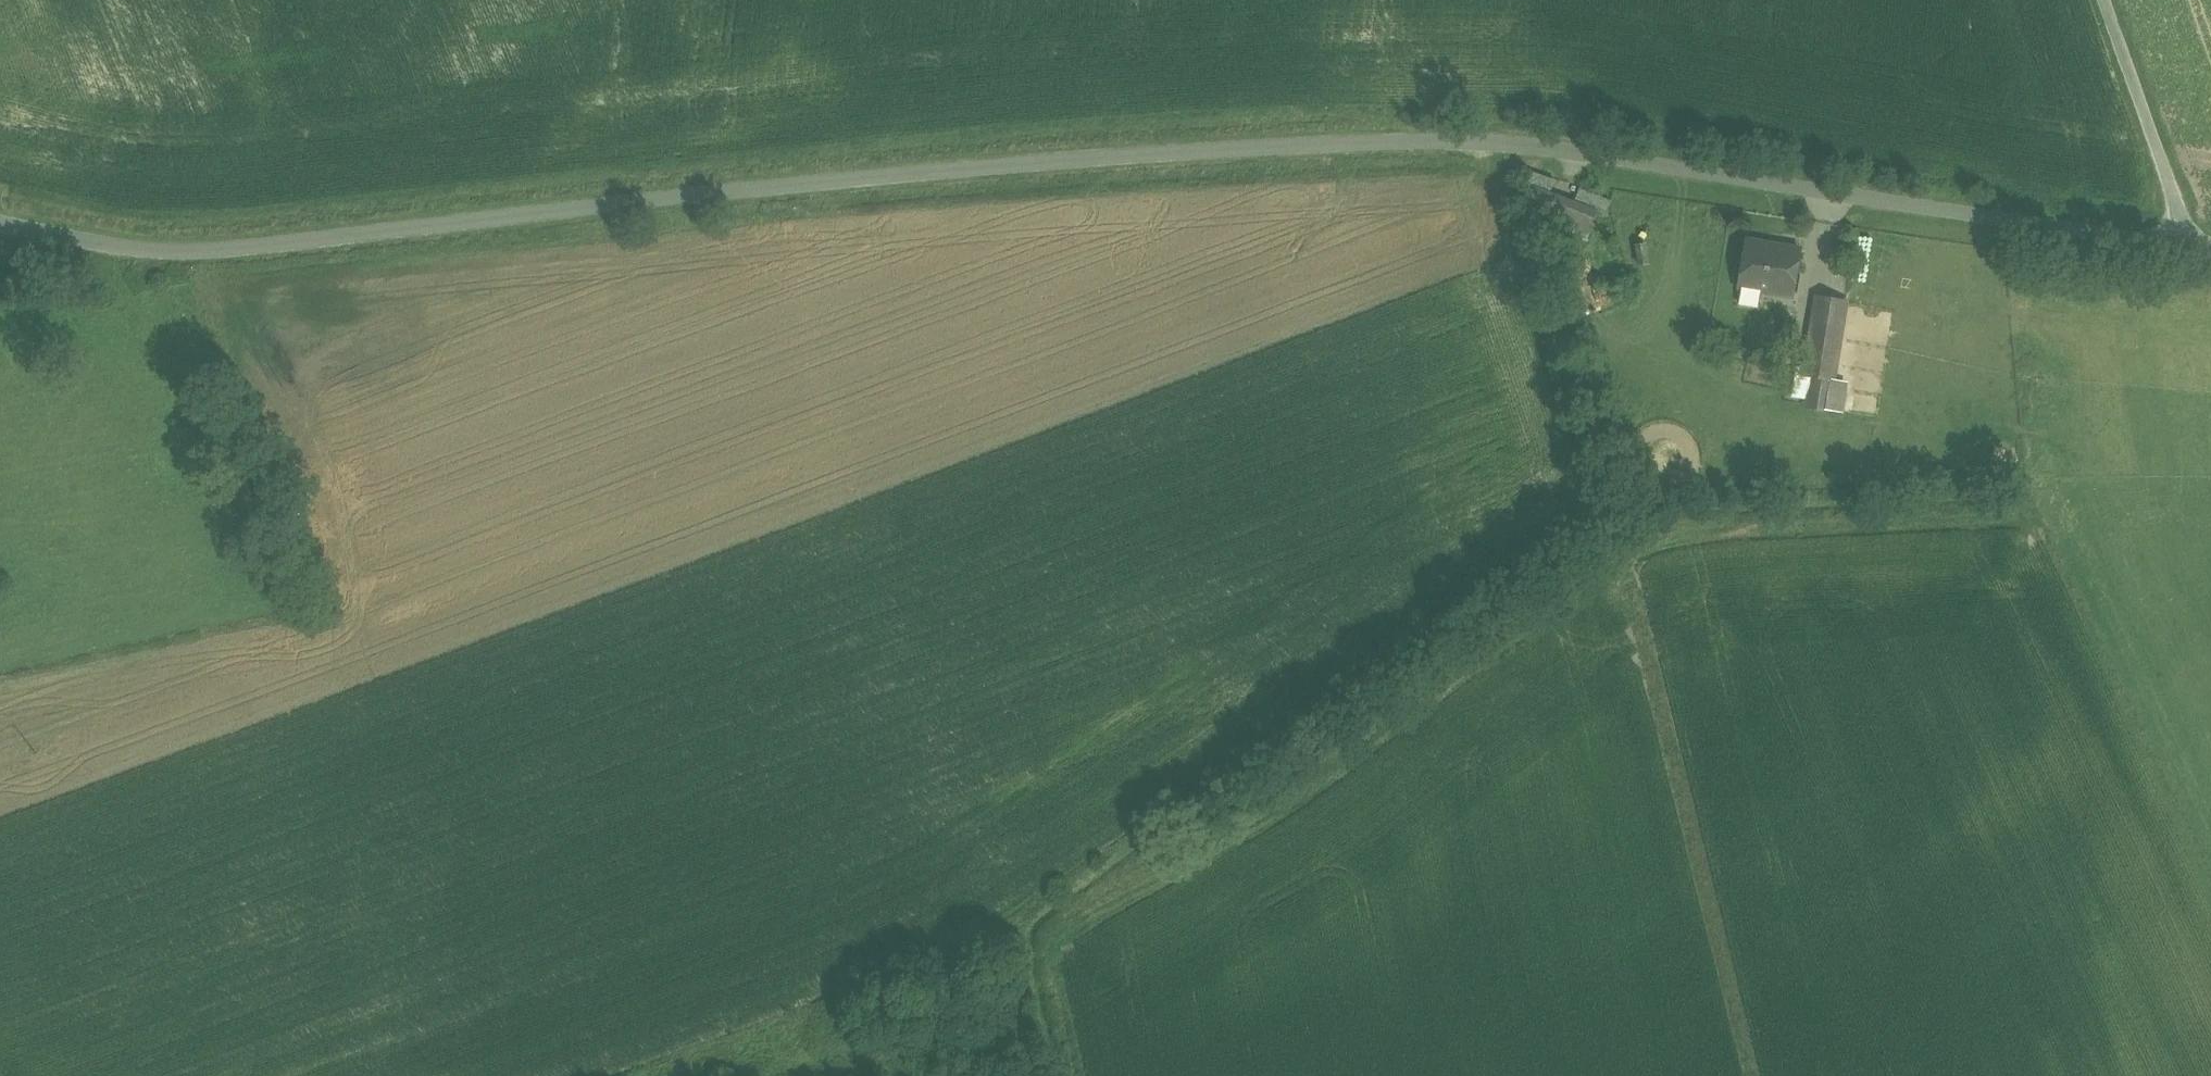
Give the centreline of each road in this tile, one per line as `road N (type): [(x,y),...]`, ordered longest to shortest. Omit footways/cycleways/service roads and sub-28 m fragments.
road 1 (unclassified): [(0,226),(130,261),(1264,154),(1507,142),(2193,249)]
road 2 (unclassified): [(2193,249),(2109,0)]

